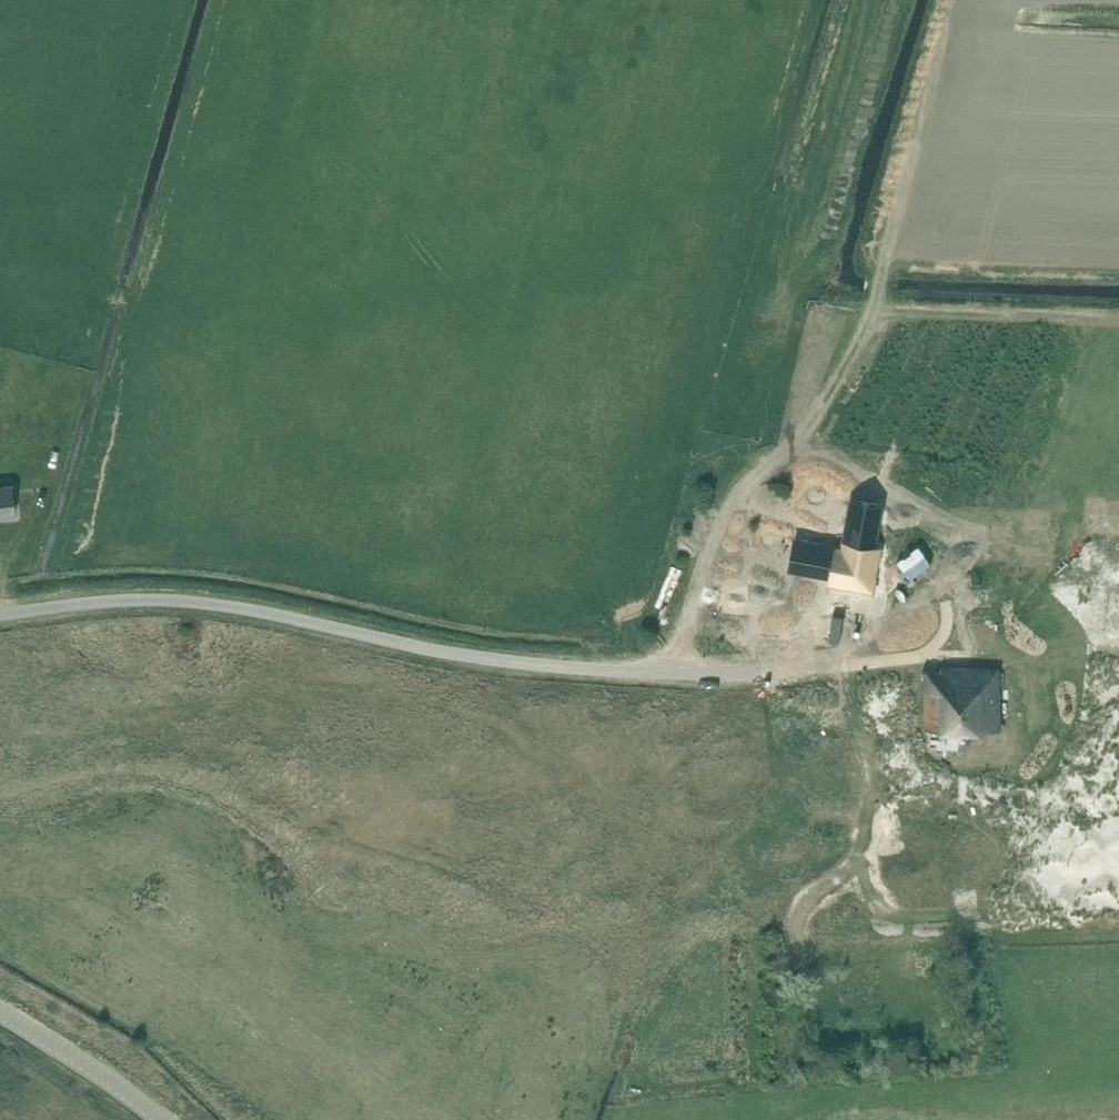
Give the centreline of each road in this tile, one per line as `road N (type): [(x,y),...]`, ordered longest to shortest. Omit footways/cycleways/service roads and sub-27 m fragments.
road 1 (track): [(948,0),(890,222),(884,334),(865,378),(735,499),(719,543),(699,679)]
road 2 (unclassified): [(0,1017),(153,1119)]

